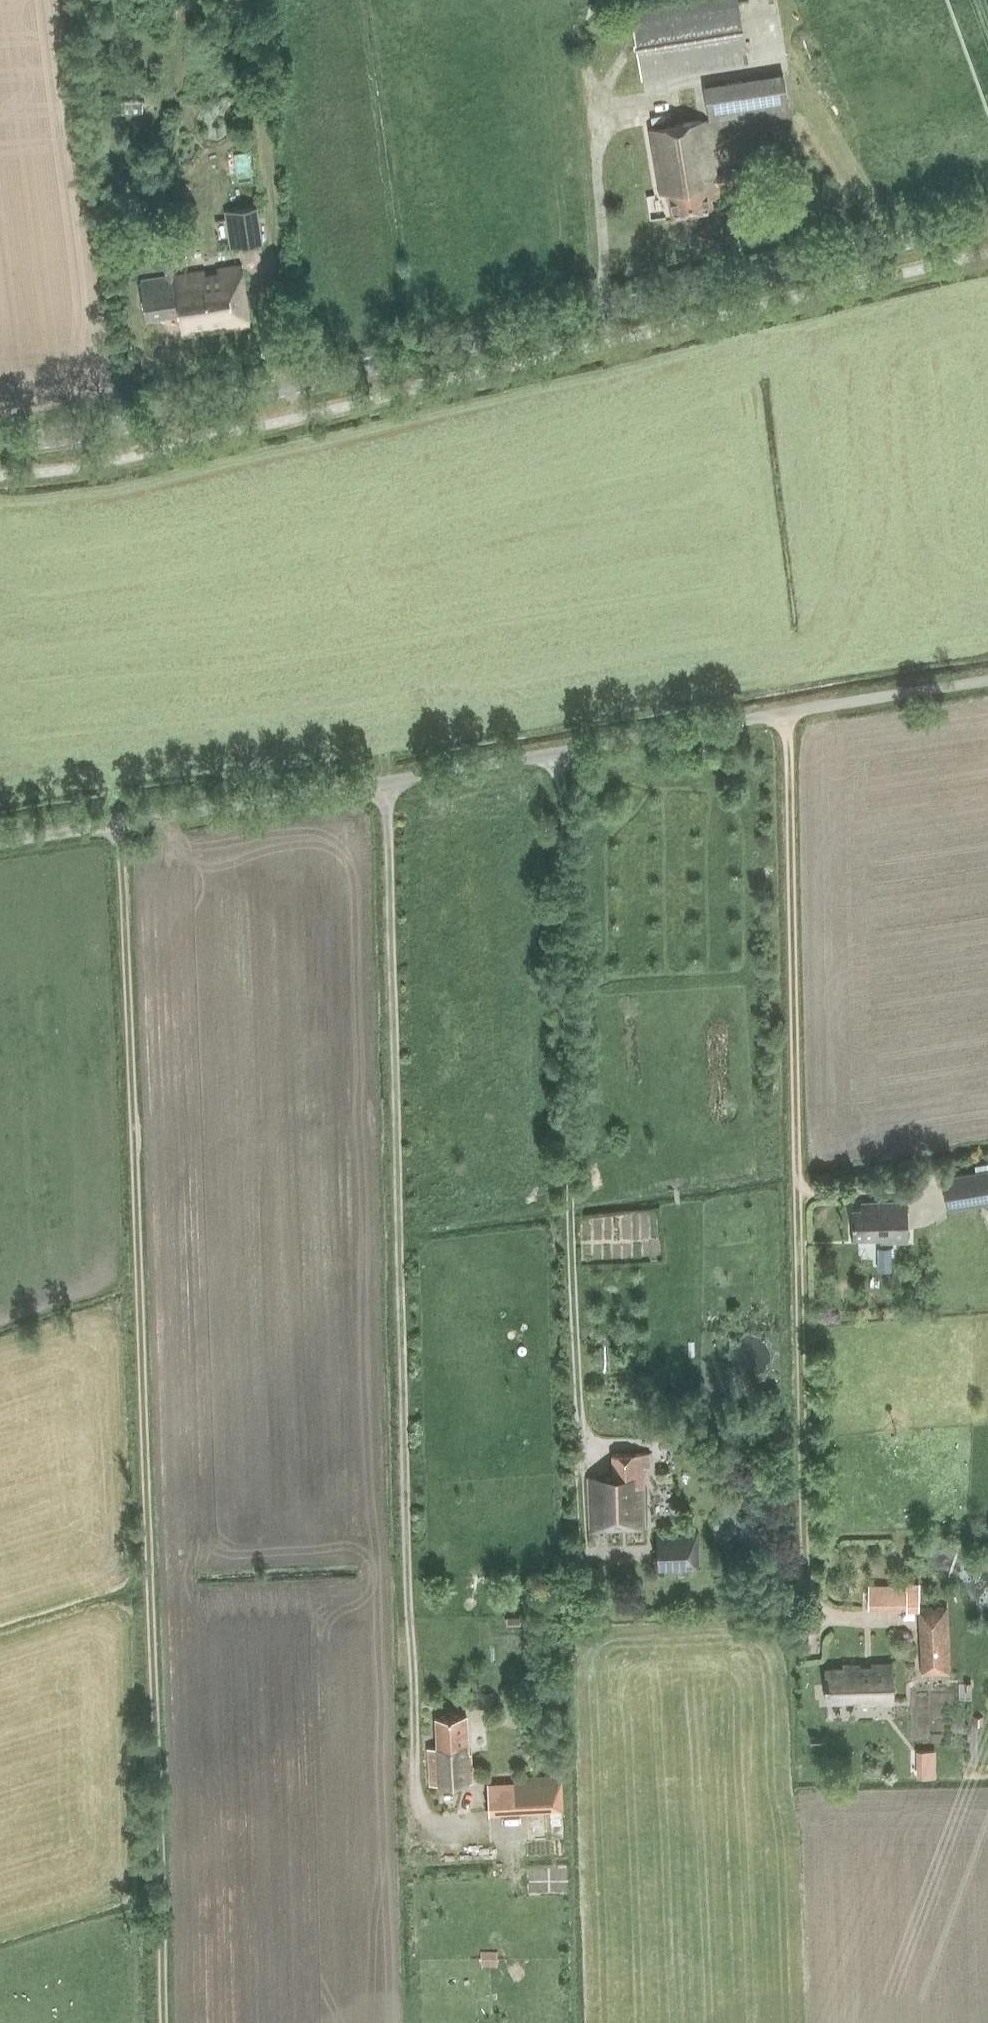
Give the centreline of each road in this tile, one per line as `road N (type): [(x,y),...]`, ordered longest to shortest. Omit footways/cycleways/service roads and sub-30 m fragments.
road 1 (track): [(117,824),(165,2022)]
road 2 (track): [(385,781),(415,1866)]
road 3 (tertiary): [(0,442),(154,415),(987,221)]
road 4 (unclassified): [(0,842),(987,682)]
road 5 (track): [(789,712),(807,1653)]

